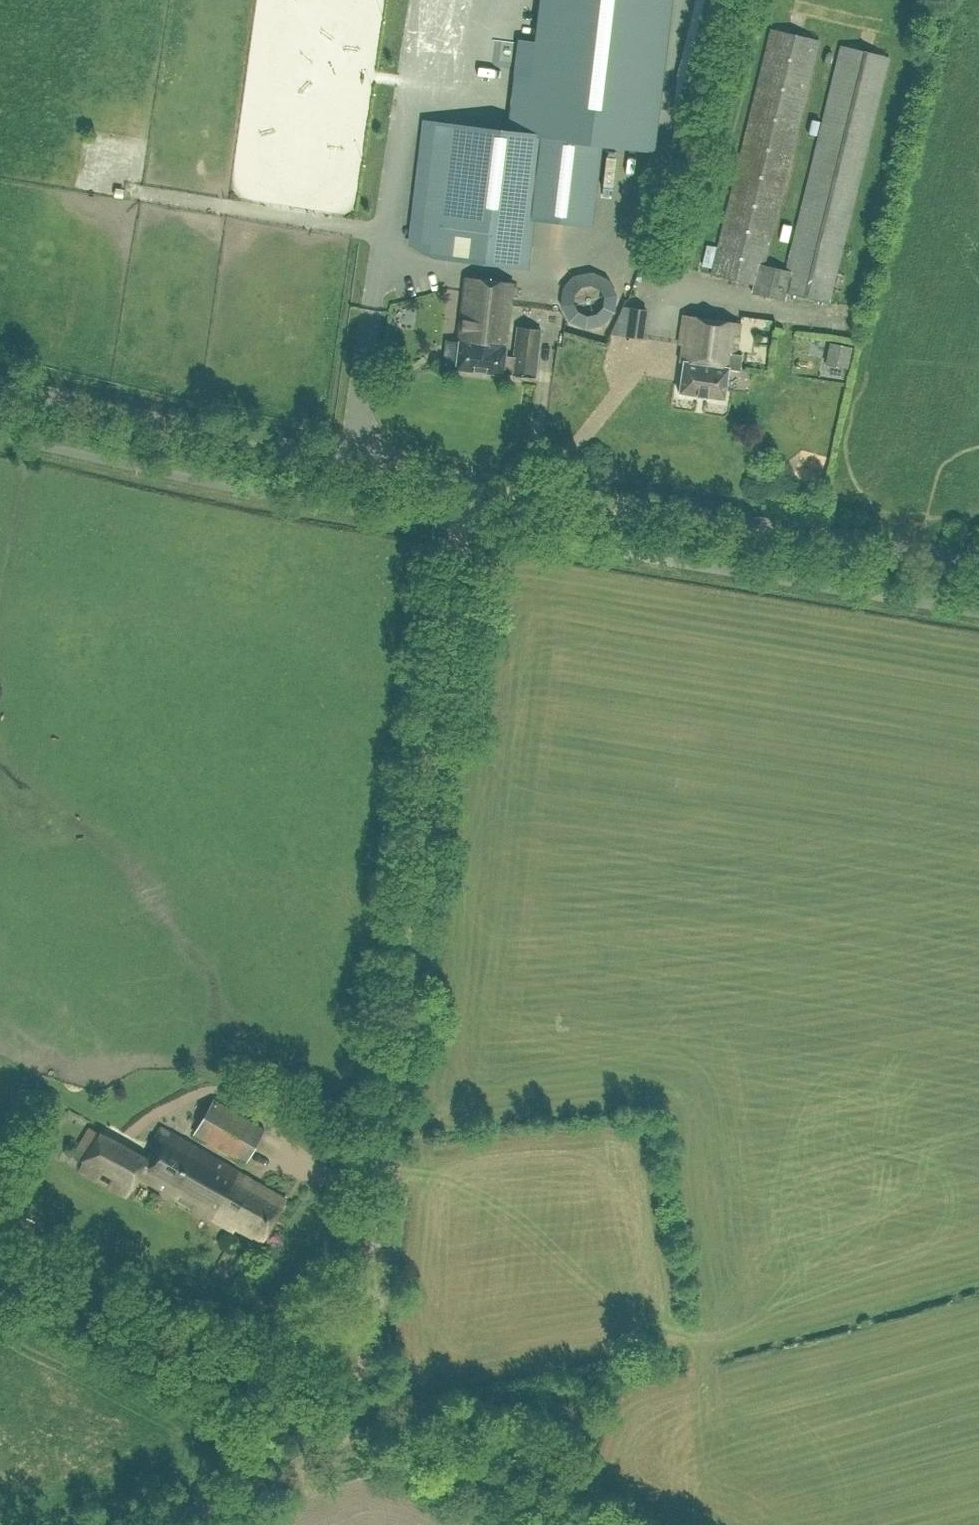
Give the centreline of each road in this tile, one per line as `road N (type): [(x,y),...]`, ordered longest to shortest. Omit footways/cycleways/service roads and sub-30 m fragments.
road 1 (track): [(156,1524),(306,1463),(352,1413),(360,1390),(462,528)]
road 2 (unclassified): [(978,564),(471,483),(0,386)]
road 3 (track): [(352,1413),(580,1524)]

